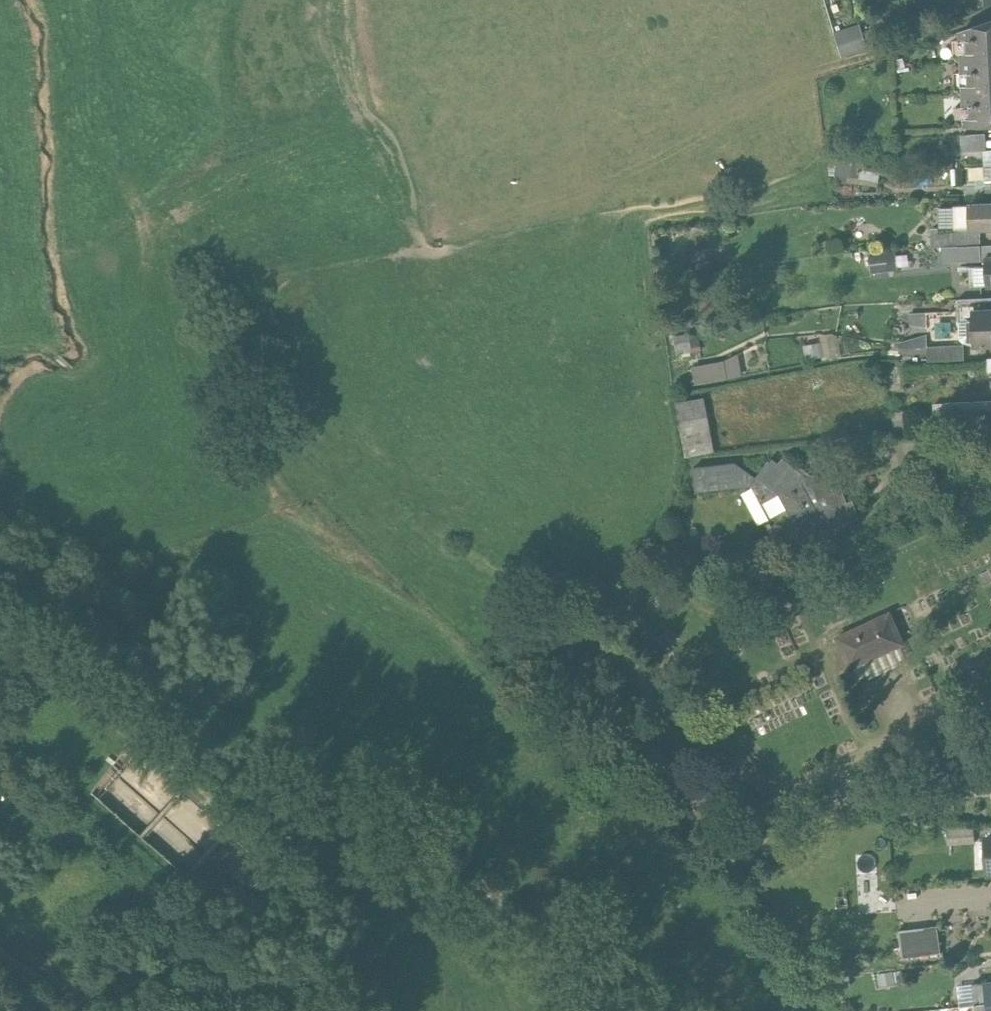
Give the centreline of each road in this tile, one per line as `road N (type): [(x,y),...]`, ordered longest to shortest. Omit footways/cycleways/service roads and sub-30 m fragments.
road 1 (track): [(130,1010),(27,977),(0,956)]

